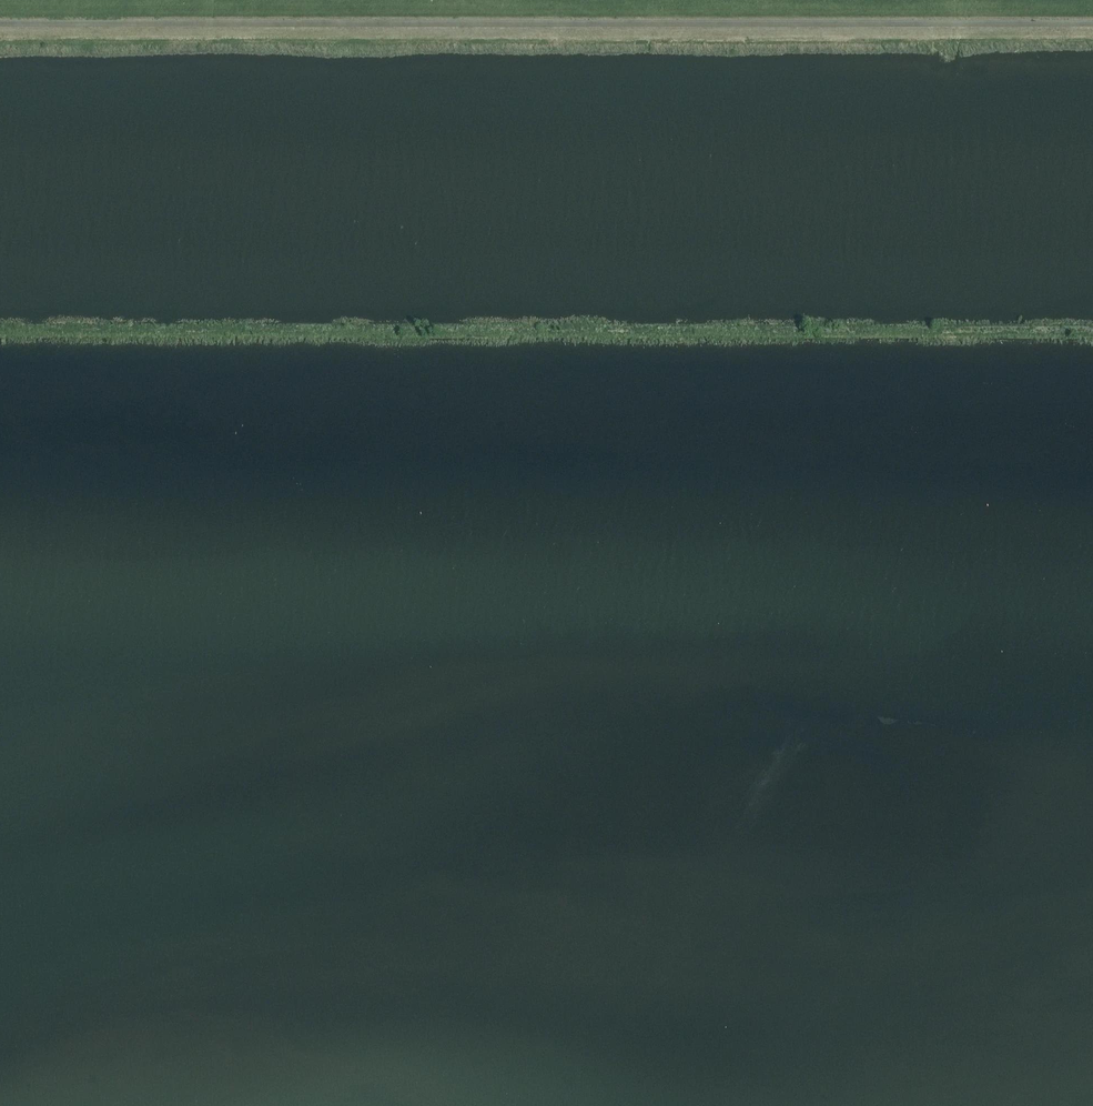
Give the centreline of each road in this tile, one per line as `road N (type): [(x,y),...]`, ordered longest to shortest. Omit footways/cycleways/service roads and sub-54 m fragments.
road 1 (unclassified): [(1092,23),(0,23)]

